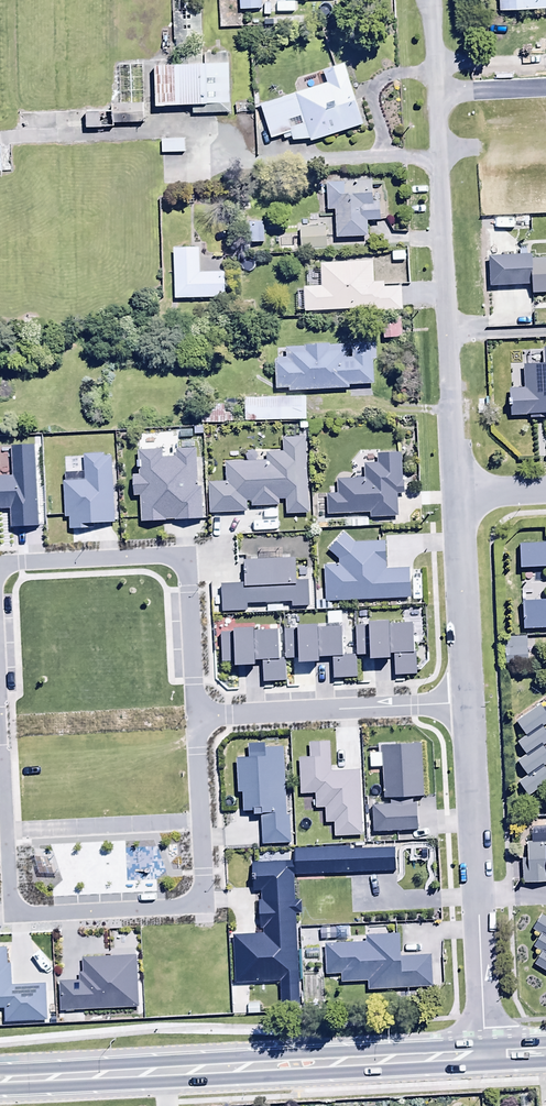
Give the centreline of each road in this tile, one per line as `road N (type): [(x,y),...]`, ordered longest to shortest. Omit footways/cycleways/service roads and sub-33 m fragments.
road 1 (residential): [(196,715),(203,908),(10,919),(0,747)]
road 2 (trunk): [(57,1079),(487,1051)]
road 3 (residential): [(439,91),(459,493)]
road 4 (residential): [(470,703),(487,1051)]
road 5 (residential): [(0,565),(185,555),(196,715)]
road 6 (residential): [(196,715),(470,703)]
road 7 (residential): [(459,493),(470,703)]

